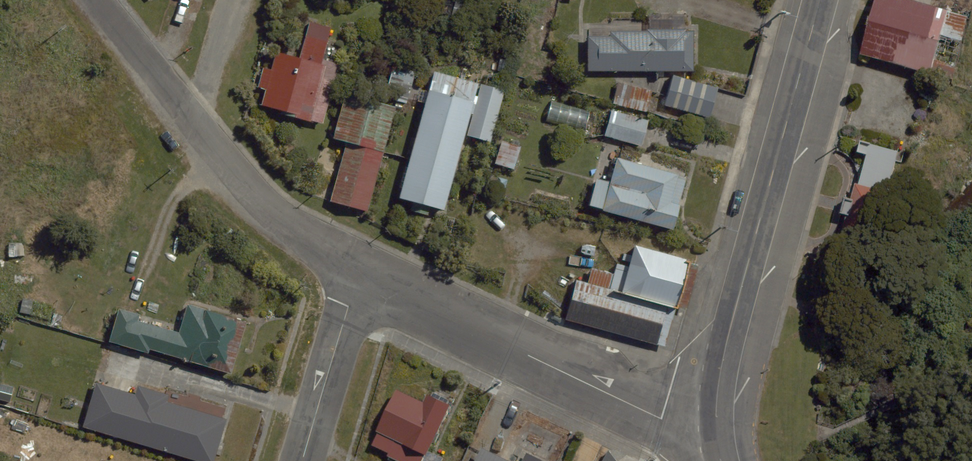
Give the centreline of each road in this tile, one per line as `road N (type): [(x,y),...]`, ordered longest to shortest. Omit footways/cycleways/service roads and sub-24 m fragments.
road 1 (primary): [(819,0),(728,335),(717,439)]
road 2 (residential): [(360,274),(717,439)]
road 3 (residential): [(99,0),(267,208),(360,274)]
road 4 (residential): [(301,460),(360,274)]

